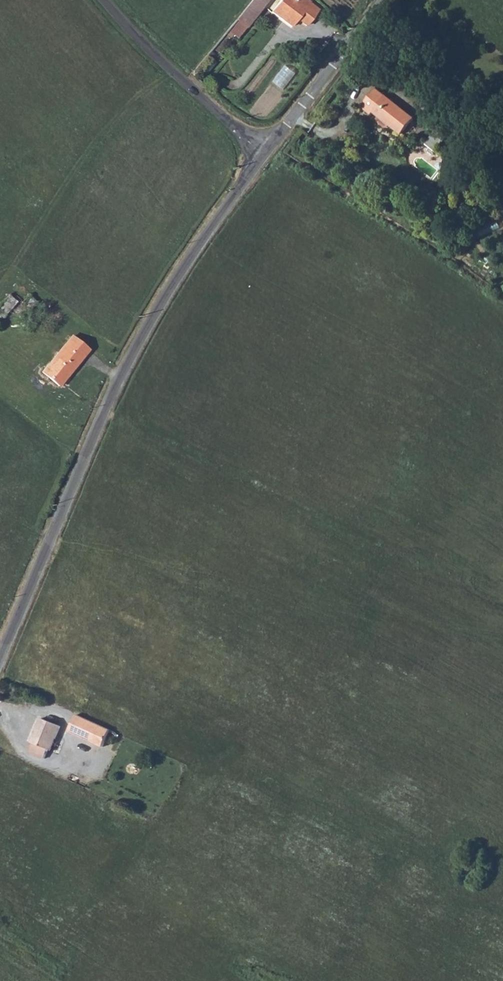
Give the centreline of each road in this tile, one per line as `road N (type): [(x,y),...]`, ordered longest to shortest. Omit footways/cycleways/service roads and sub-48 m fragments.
road 1 (unclassified): [(0,659),(148,327),(265,153)]
road 2 (unclassified): [(265,153),(107,0)]
road 3 (unclassified): [(384,0),(265,153)]

